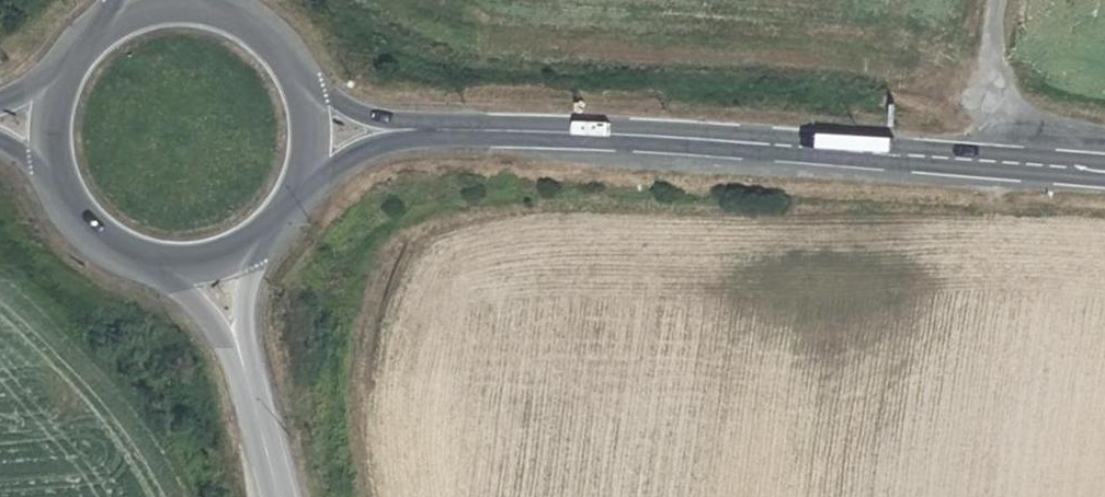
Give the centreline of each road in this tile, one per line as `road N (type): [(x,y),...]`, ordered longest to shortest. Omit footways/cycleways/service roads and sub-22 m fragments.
road 1 (secondary): [(443,130),(1104,168)]
road 2 (track): [(1104,167),(987,84),(1008,0)]
road 3 (secondary): [(298,197),(374,154),(443,130)]
road 4 (secondary): [(443,130),(305,85)]
road 5 (secondary): [(240,359),(278,496)]
road 6 (secondary): [(240,359),(271,232)]
road 7 (secondary): [(56,180),(104,241),(152,263)]
road 8 (secondary): [(152,263),(240,359)]
road 9 (secondary): [(152,263),(198,265),(237,254),(271,232)]
road 10 (secondary): [(305,85),(279,43),(216,5)]

